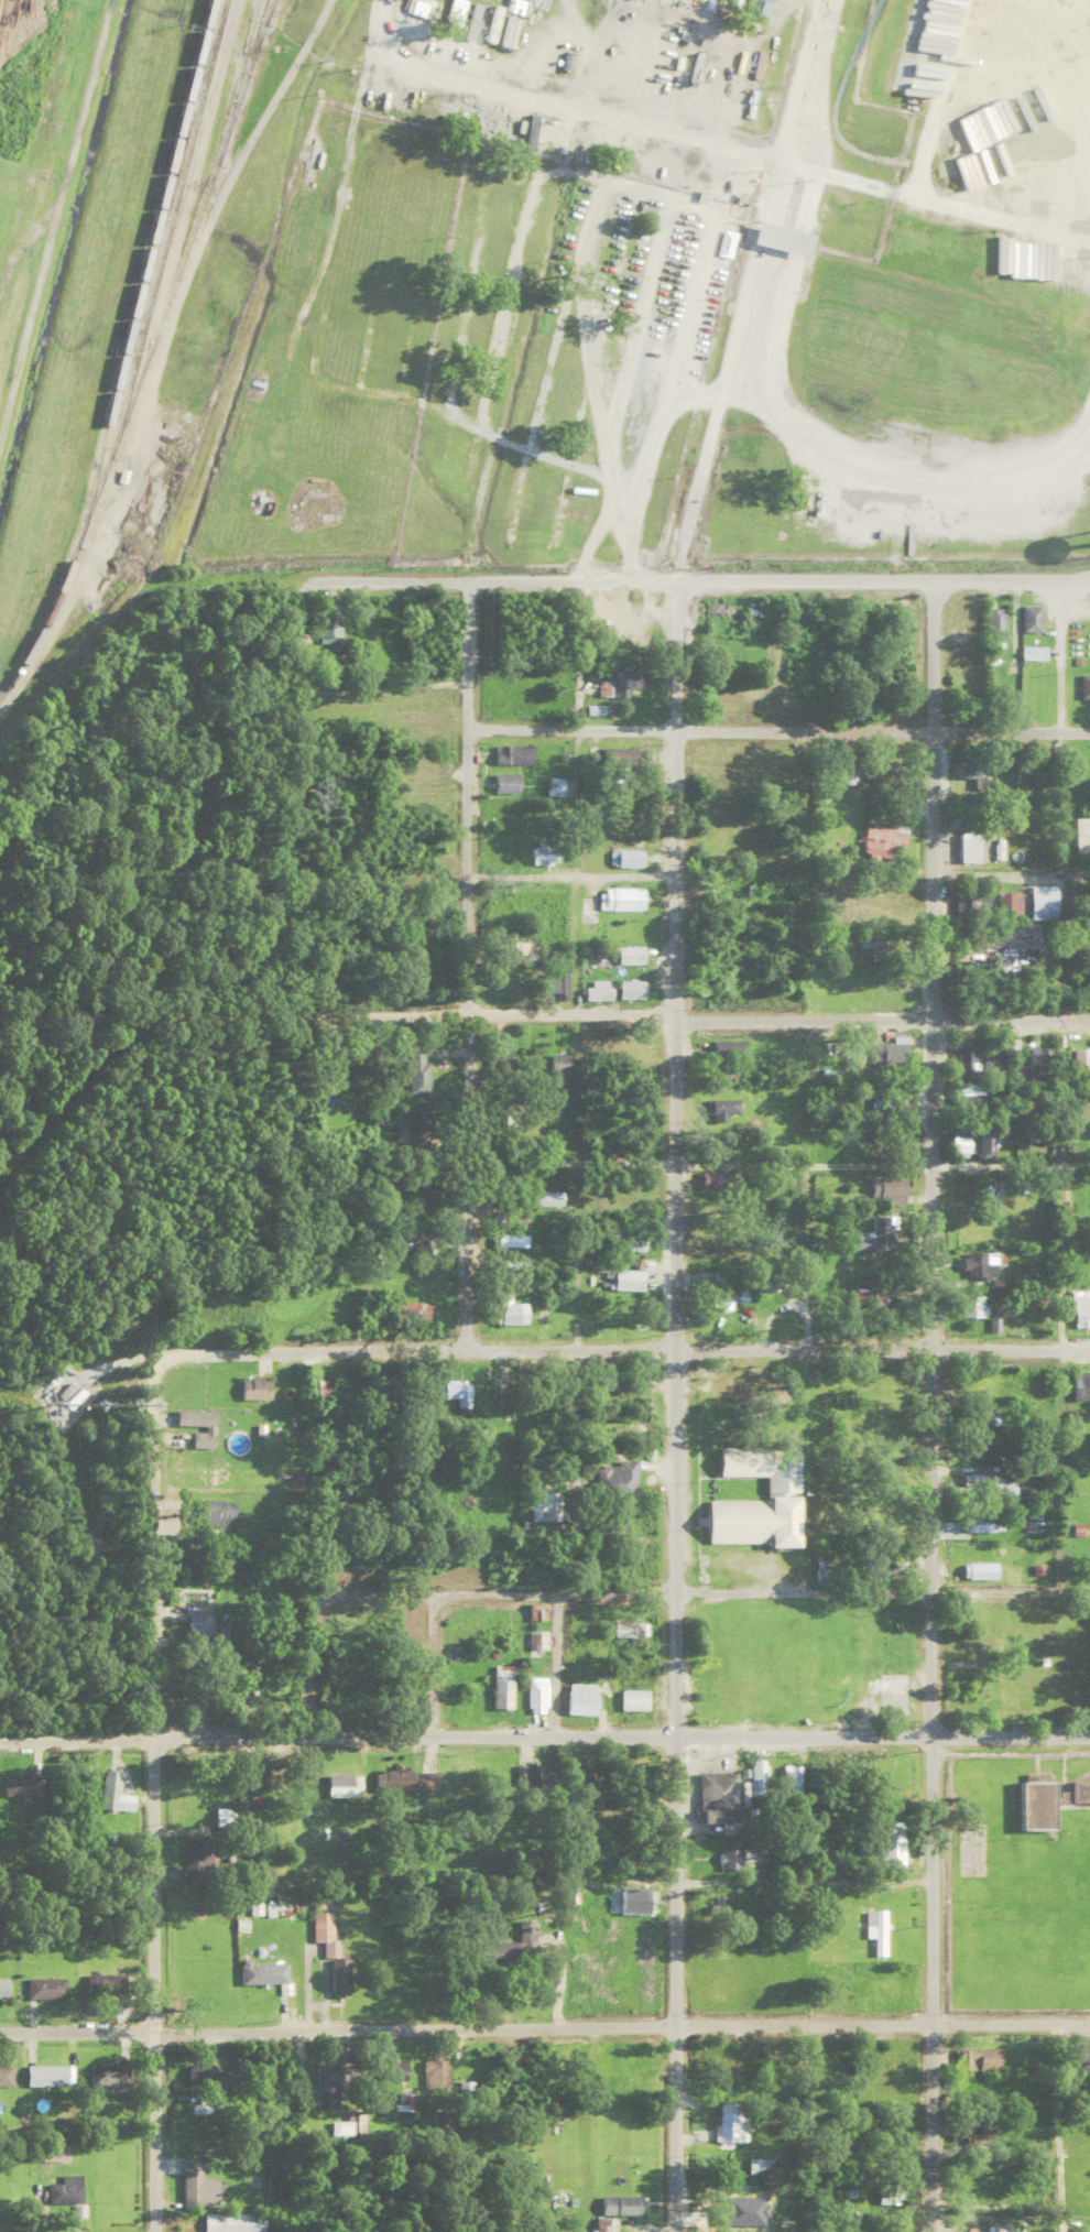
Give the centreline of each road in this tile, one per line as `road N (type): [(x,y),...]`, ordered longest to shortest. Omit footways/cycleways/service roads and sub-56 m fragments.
road 1 (residential): [(930,2231),(930,577)]
road 2 (tertiary): [(673,2231),(673,577)]
road 3 (residential): [(1089,2019),(0,2028)]
road 4 (residential): [(1089,1014),(0,1012)]
road 5 (residential): [(153,1370),(181,1352),(302,1349),(1089,1344)]
road 6 (residential): [(155,2231),(153,1370)]
road 7 (residential): [(0,708),(307,275),(372,73),(384,0)]
road 8 (residential): [(462,1347),(464,577)]
road 9 (residential): [(1089,233),(372,73)]
road 10 (residential): [(674,1733),(0,1740)]
road 11 (residential): [(569,723),(574,1347)]
road 12 (residential): [(1089,727),(466,722)]
road 13 (residential): [(802,726),(800,1346)]
road 14 (residential): [(673,577),(824,0)]
road 15 (residential): [(1061,1344),(1067,1221),(1055,1159),(673,1158)]
road 16 (residential): [(1089,1588),(590,1589)]
road 17 (tertiary): [(1089,577),(673,577)]
road 18 (tertiary): [(1089,1732),(674,1733)]
road 19 (residential): [(306,1734),(307,1626),(324,1597),(555,1590)]
road 20 (residential): [(673,577),(312,576)]
road 21 (residential): [(464,679),(312,684),(299,672),(295,638),(299,586),(312,576)]
road 22 (residential): [(931,1875),(673,1876)]
road 23 (residential): [(673,871),(465,872)]
road 24 (residential): [(467,1156),(673,1158)]
road 25 (residential): [(1089,872),(930,871)]
road 26 (residential): [(555,1590),(554,1733)]
road 27 (residential): [(574,1347),(575,1468)]

